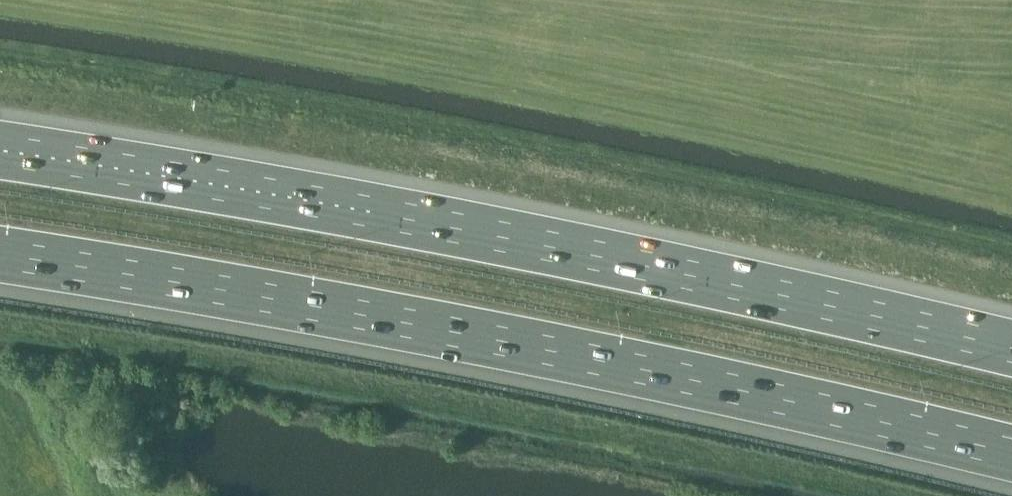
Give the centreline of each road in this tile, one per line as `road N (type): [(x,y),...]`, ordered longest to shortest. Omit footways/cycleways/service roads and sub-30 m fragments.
road 1 (motorway): [(0,251),(553,347),(1011,449)]
road 2 (motorway): [(1011,345),(615,257),(0,147)]

